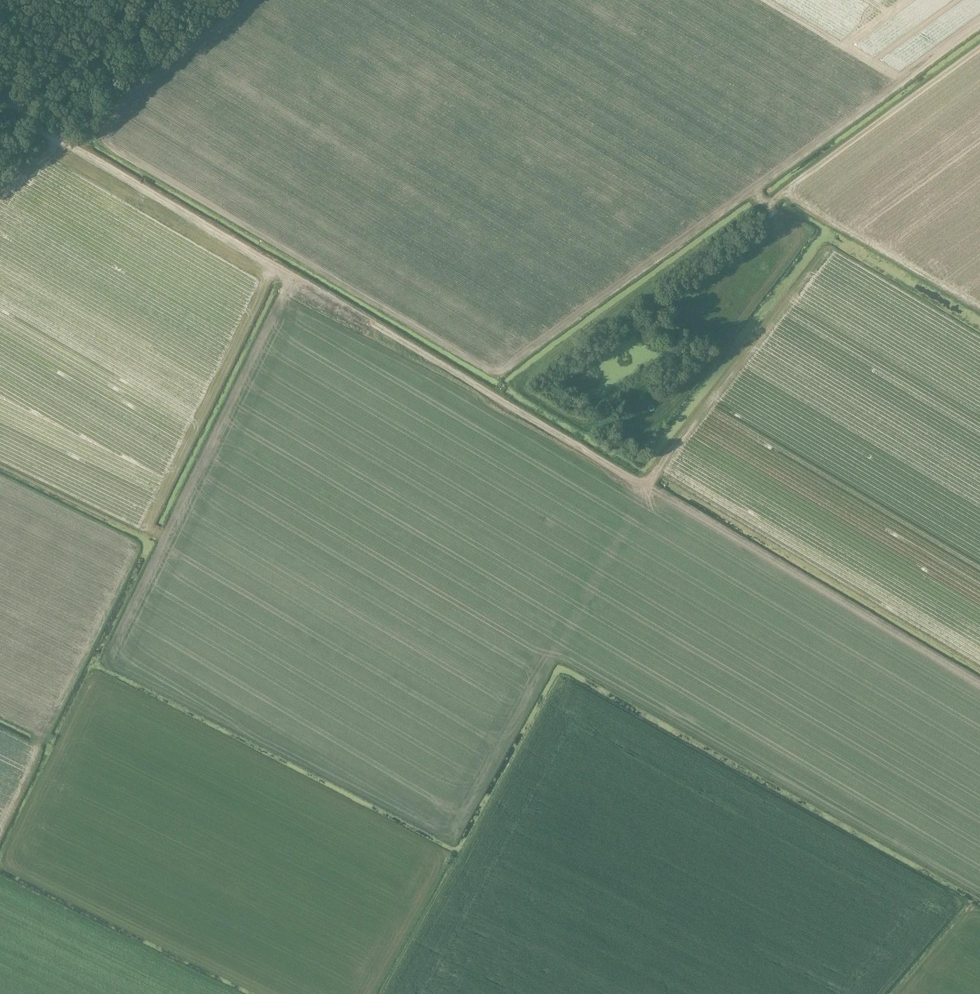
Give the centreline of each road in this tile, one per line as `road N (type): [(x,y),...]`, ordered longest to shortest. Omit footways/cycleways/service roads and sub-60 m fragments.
road 1 (track): [(979,692),(84,153),(55,144),(8,97)]
road 2 (track): [(647,402),(665,406),(721,344),(710,320),(772,233),(763,185),(979,27)]
road 3 (unclassified): [(0,104),(137,0)]
road 4 (track): [(523,389),(575,419),(638,416),(665,406)]

